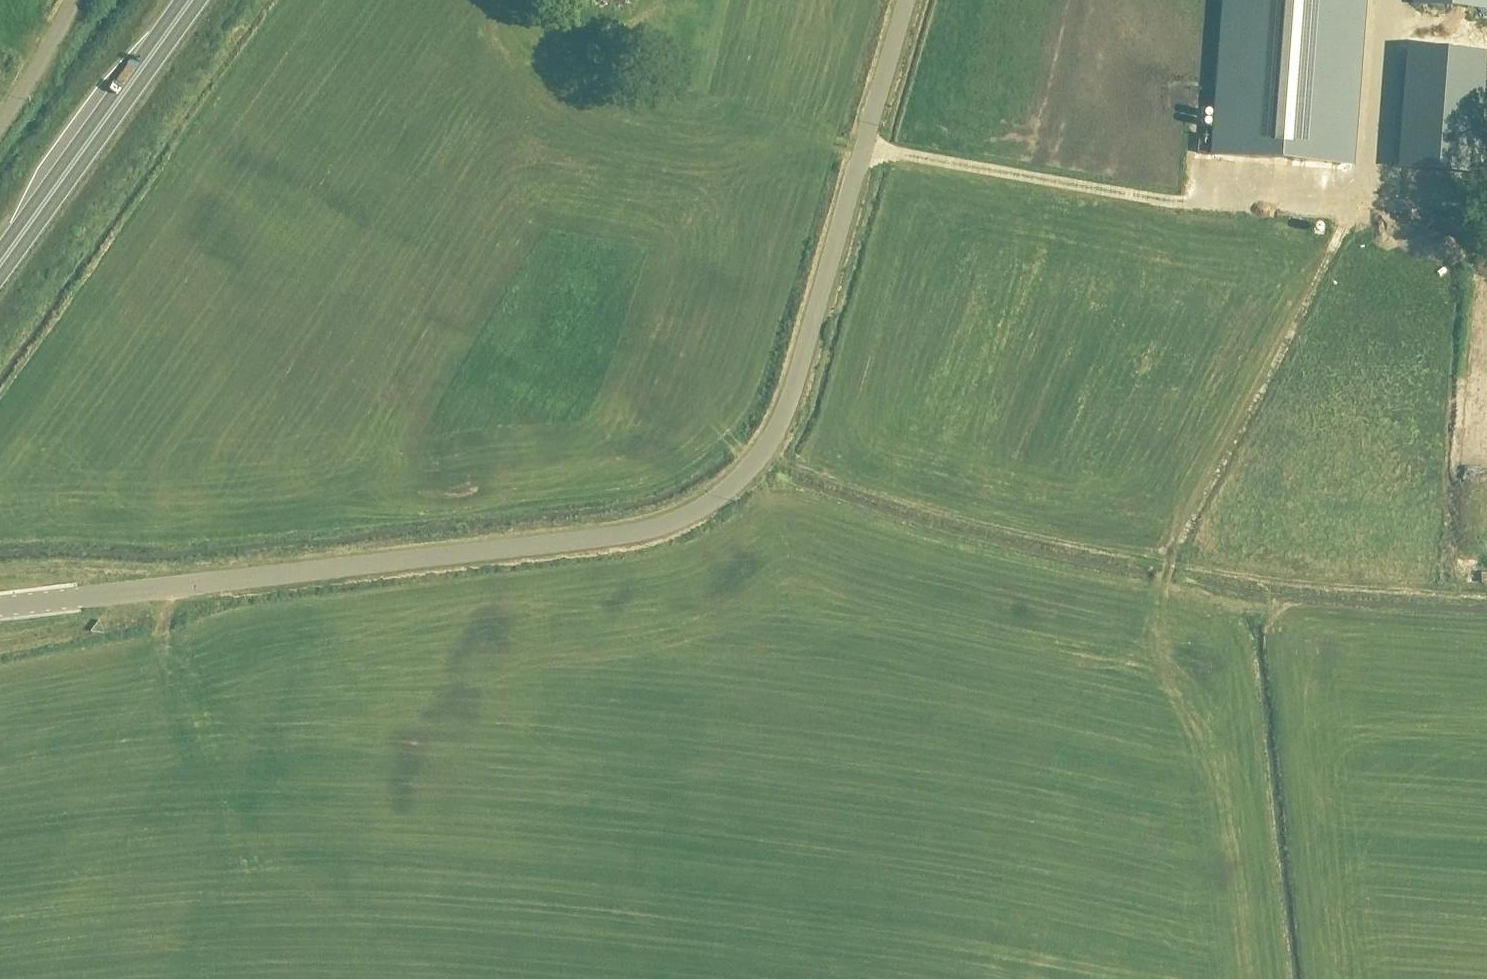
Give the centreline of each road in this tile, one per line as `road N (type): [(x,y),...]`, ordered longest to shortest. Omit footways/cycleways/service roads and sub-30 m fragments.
road 1 (unclassified): [(0,610),(623,537),(712,503),(744,475),(779,426),(906,0)]
road 2 (trunk): [(0,266),(191,0)]
road 3 (unclassified): [(0,124),(72,0)]

